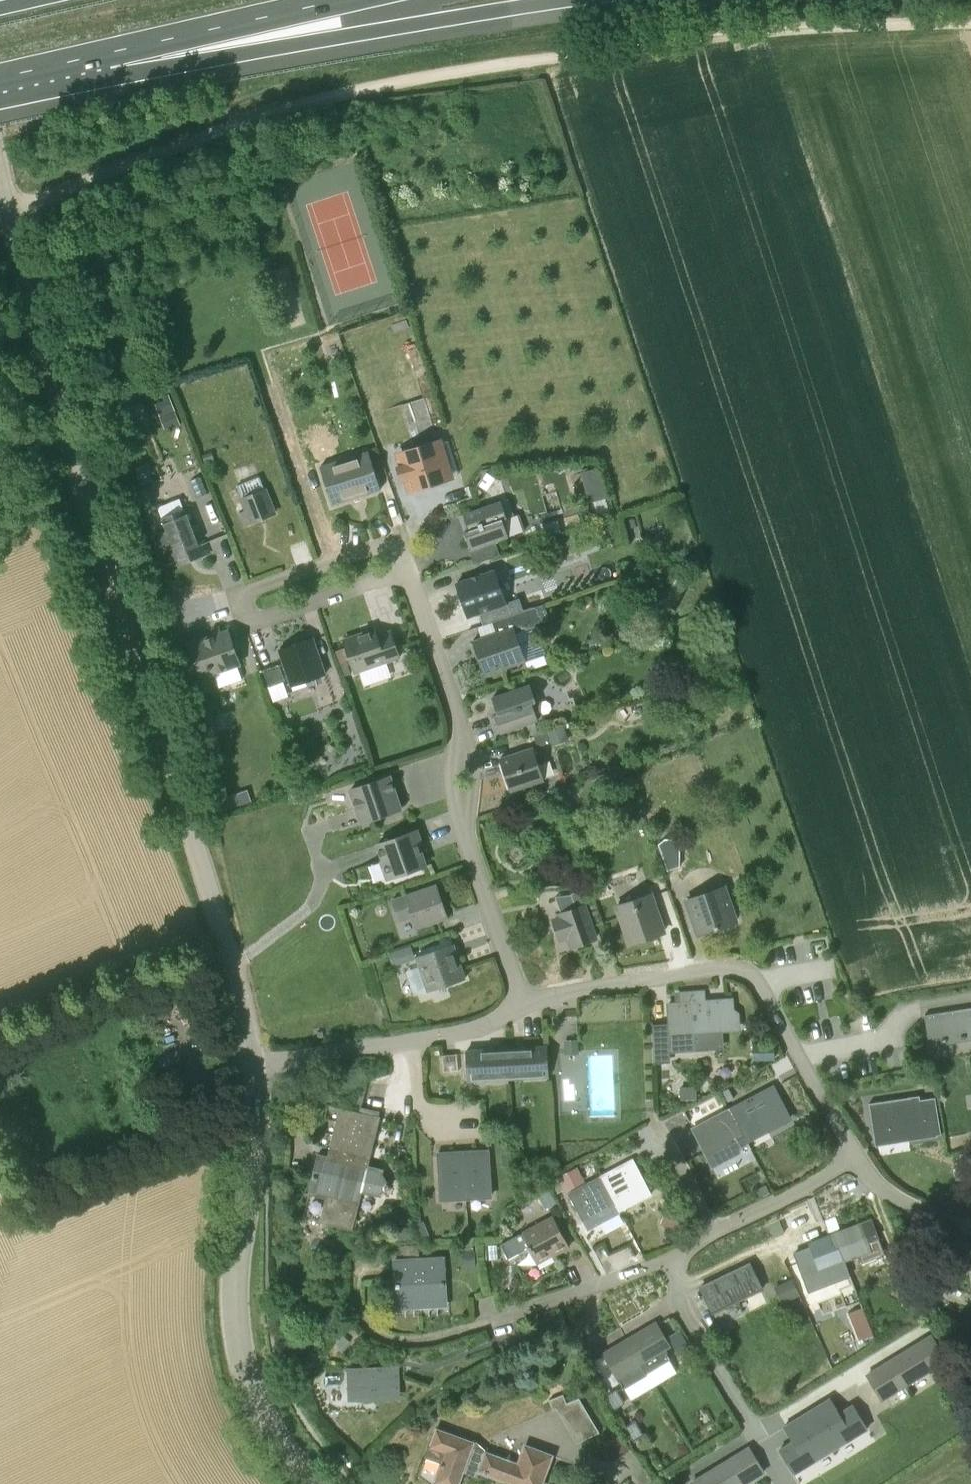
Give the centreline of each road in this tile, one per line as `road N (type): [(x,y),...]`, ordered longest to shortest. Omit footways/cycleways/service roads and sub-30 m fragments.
road 1 (track): [(8,207),(407,79),(685,37),(970,22)]
road 2 (unclassified): [(252,1065),(232,964),(79,473),(0,172)]
road 3 (motorway): [(105,57),(264,49),(553,0)]
road 4 (residential): [(519,1001),(467,843),(458,734),(406,571)]
road 5 (unclassified): [(312,1483),(267,1422),(241,1352),(234,1274),(254,1147),(252,1065)]
road 6 (residential): [(352,1262),(361,1315),(375,1338),(429,1346),(479,1332),(658,1249)]
road 7 (residential): [(801,1063),(756,984),(728,962),(519,1001)]
road 8 (residential): [(252,1065),(456,1037),(519,1001)]
road 9 (motorway): [(105,57),(356,0)]
road 10 (residential): [(406,571),(396,544),(238,597),(249,625)]
road 11 (residential): [(658,1249),(855,1156)]
road 12 (residential): [(658,1249),(757,1433)]
road 13 (residential): [(801,1063),(891,1043),(912,1008),(970,998)]
road 14 (residential): [(757,1433),(917,1336)]
road 15 (residential): [(249,625),(406,571)]
road 16 (residential): [(855,1156),(912,1209),(940,1225),(970,1227)]

